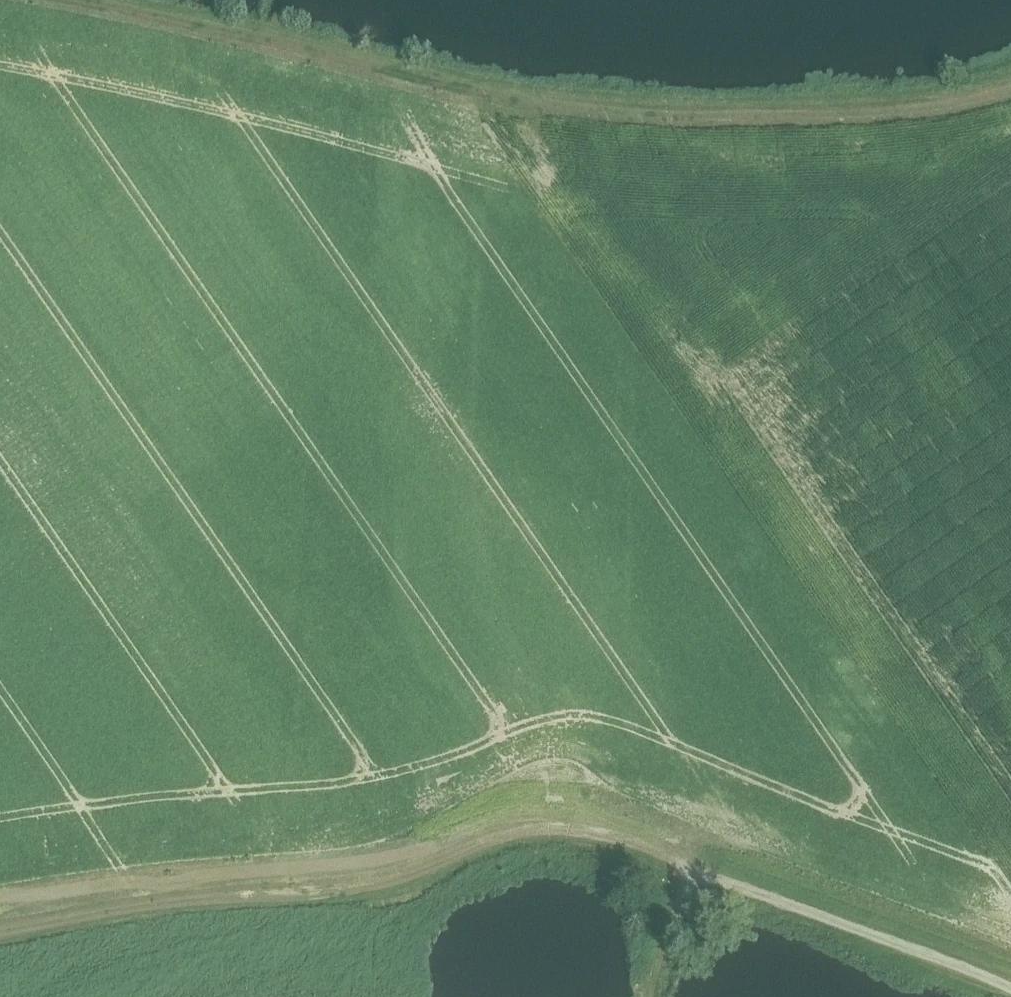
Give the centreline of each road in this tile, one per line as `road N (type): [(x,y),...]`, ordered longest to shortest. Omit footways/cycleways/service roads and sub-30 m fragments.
road 1 (track): [(1010,987),(703,875)]

